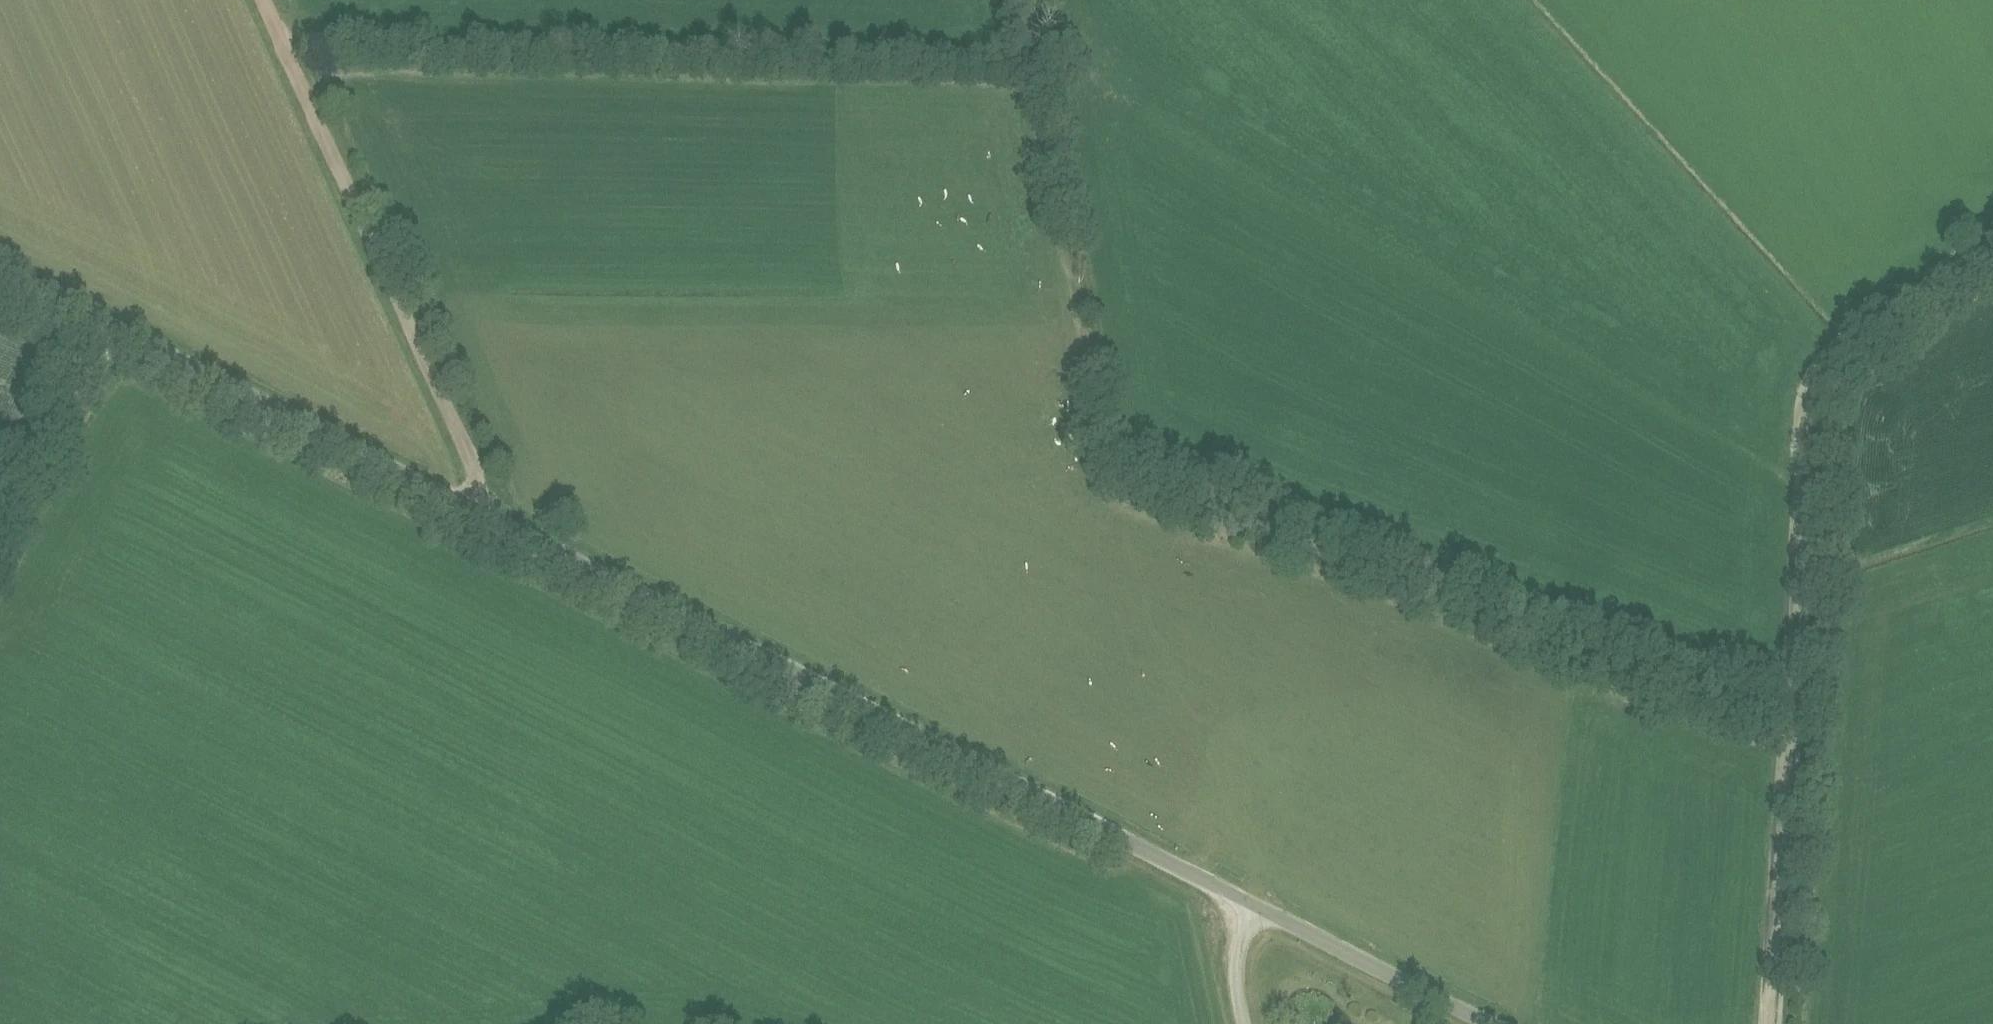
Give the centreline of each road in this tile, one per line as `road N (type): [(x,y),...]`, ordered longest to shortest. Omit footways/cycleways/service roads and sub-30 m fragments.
road 1 (unclassified): [(1253,908),(0,271)]
road 2 (track): [(1767,1023),(1812,393),(1831,365),(1870,332),(1992,248)]
road 3 (track): [(481,515),(478,484),(261,0)]
road 4 (unclassified): [(1496,1023),(1253,908)]

